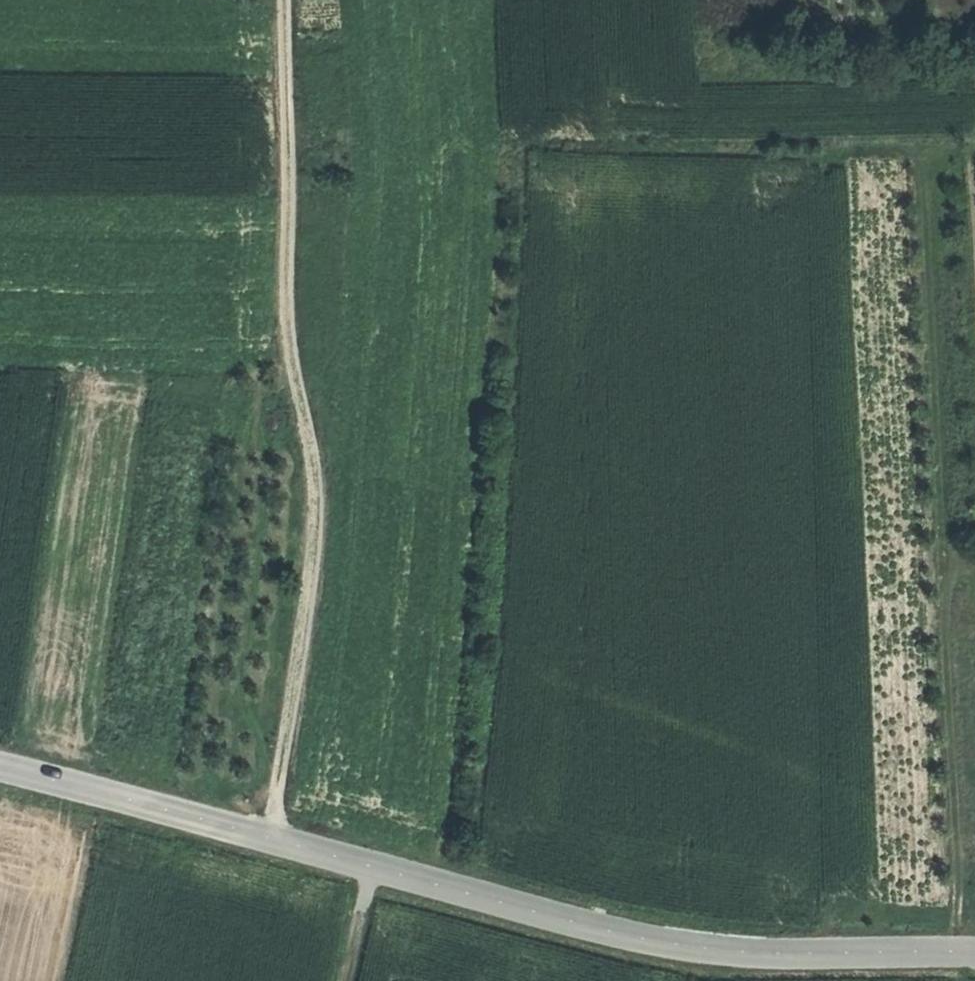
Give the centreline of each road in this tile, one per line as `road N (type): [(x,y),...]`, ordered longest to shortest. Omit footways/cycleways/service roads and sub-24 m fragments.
road 1 (tertiary): [(0,766),(644,938),(760,953),(974,951)]
road 2 (track): [(271,838),(315,530),(315,458),(290,340),(283,0)]

